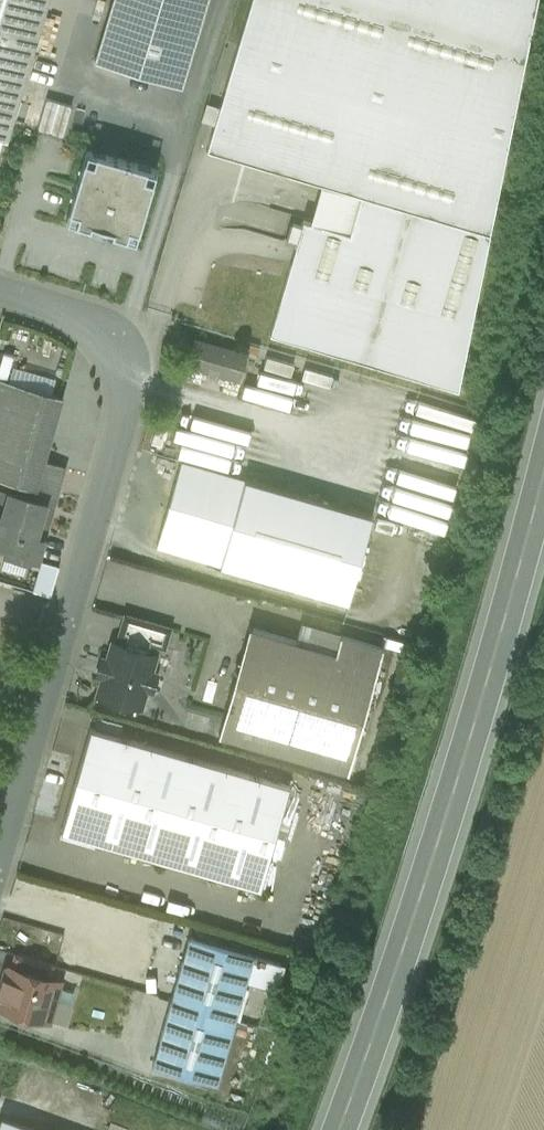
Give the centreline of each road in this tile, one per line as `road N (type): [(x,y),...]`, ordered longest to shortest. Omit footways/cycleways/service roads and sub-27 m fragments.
road 1 (residential): [(0,868),(139,416),(135,363),(118,328),(69,299),(0,280)]
road 2 (primary): [(338,1129),(467,773),(543,476)]

